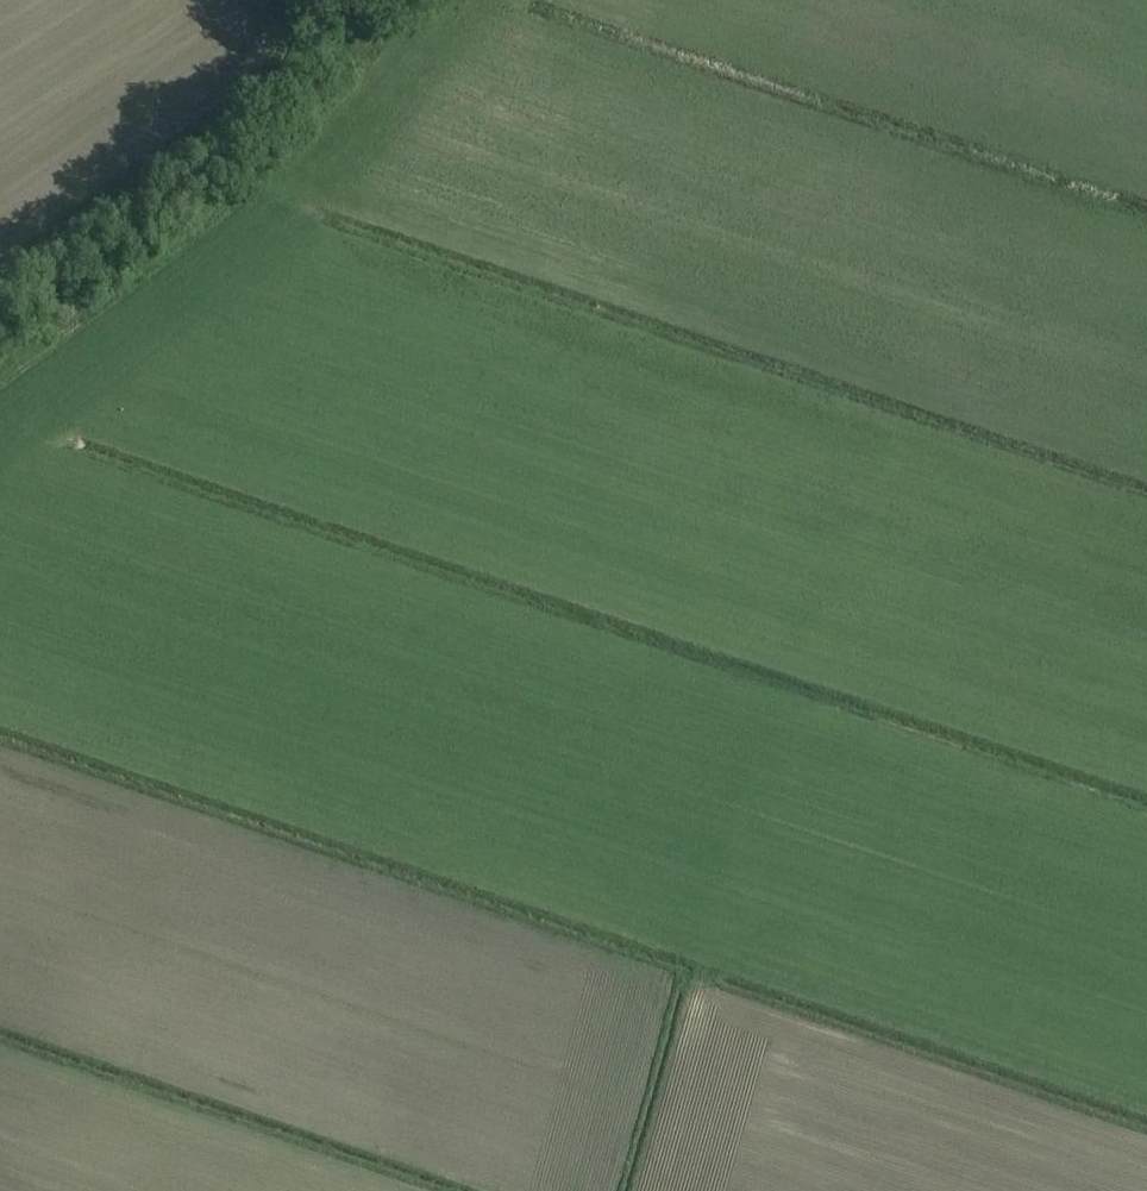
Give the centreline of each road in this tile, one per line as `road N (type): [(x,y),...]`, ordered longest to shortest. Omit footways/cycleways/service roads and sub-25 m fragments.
road 1 (track): [(0,291),(354,39),(379,0)]

